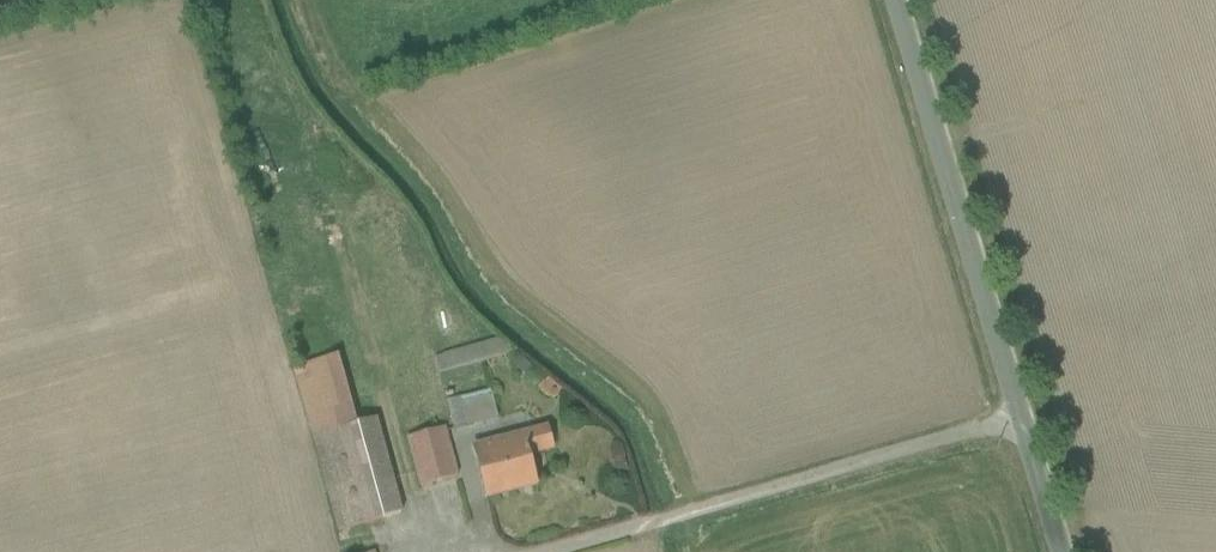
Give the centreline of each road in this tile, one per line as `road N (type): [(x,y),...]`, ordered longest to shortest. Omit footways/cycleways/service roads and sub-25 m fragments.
road 1 (unclassified): [(1019,418),(549,551)]
road 2 (unclassified): [(894,0),(1019,418)]
road 3 (unclassified): [(1019,418),(1059,551)]

